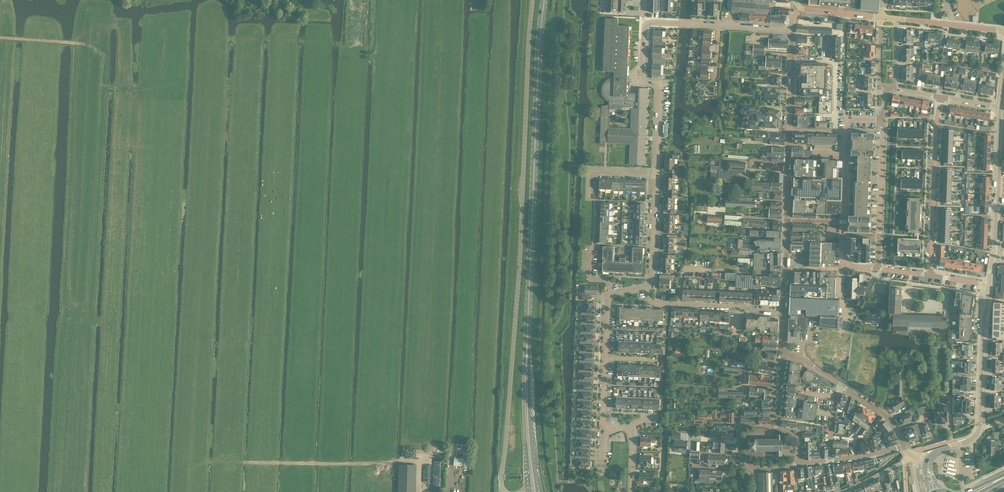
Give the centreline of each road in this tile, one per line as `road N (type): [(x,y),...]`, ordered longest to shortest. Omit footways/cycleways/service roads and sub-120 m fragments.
road 1 (unclassified): [(532,0),(503,474)]
road 2 (primary): [(527,356),(544,0)]
road 3 (track): [(210,39),(350,45),(357,0)]
road 4 (residential): [(789,131),(784,312)]
road 5 (residential): [(930,276),(937,97)]
road 6 (track): [(238,462),(403,460)]
road 7 (residential): [(877,269),(844,263),(847,133)]
road 8 (residential): [(877,269),(882,120)]
road 9 (tertiary): [(979,431),(989,285)]
road 10 (tertiary): [(994,253),(1000,108)]
road 11 (residential): [(605,432),(612,295)]
road 12 (primary): [(527,356),(528,491)]
road 13 (primary): [(537,490),(527,356)]
road 14 (residential): [(795,465),(757,470),(740,453),(741,427),(775,427)]

